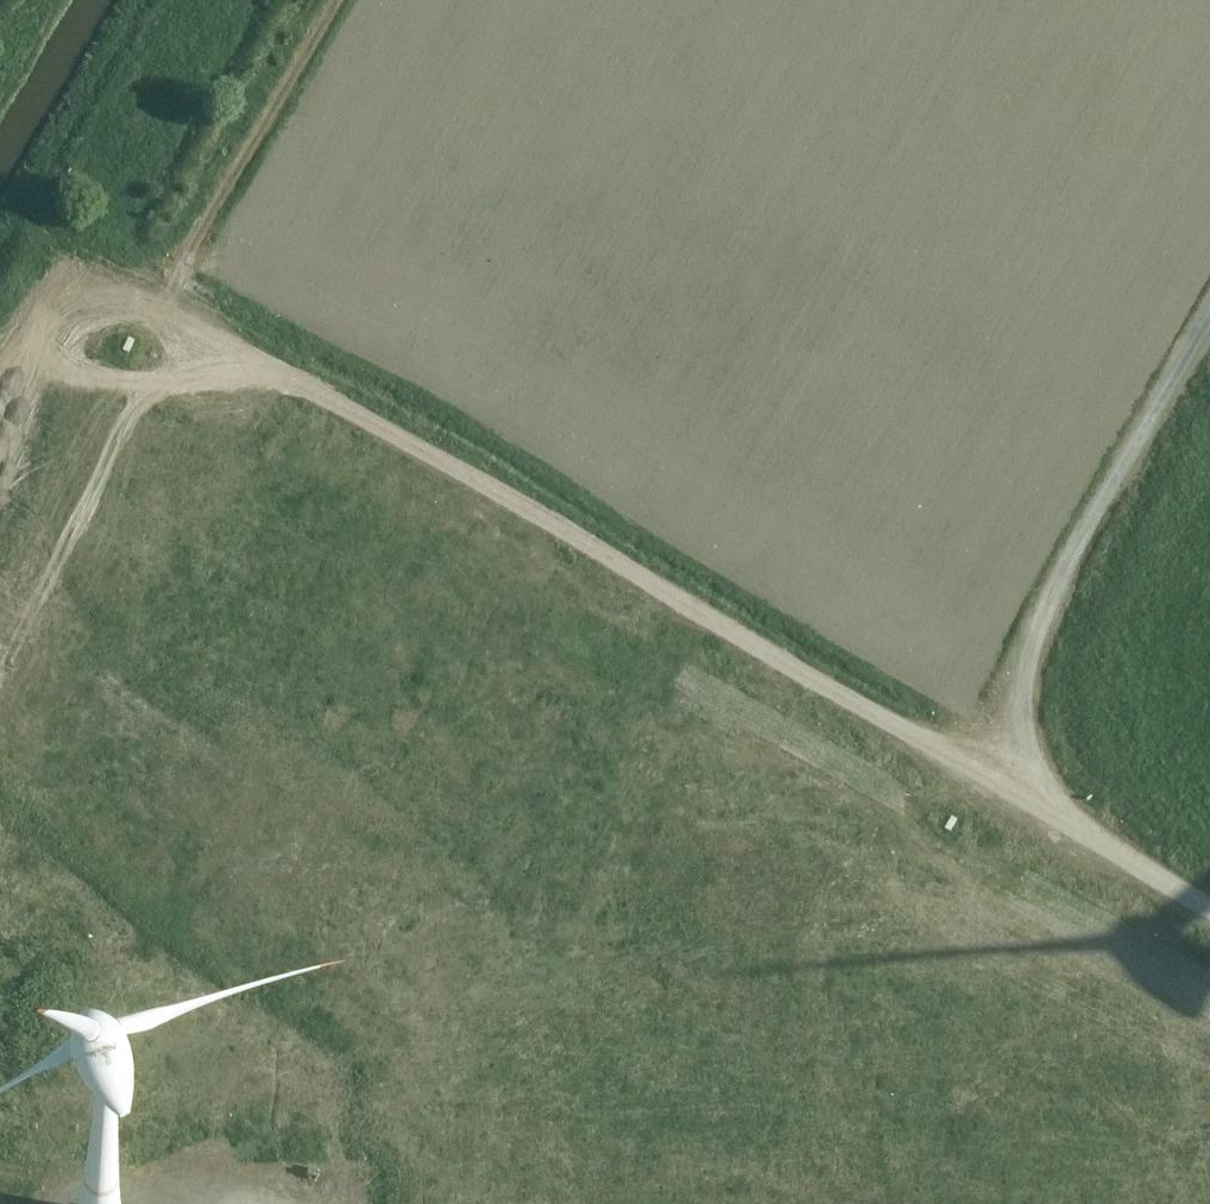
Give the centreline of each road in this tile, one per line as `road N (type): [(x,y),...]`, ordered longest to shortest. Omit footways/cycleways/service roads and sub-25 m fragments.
road 1 (track): [(332,0),(171,296),(1209,910)]
road 2 (track): [(955,760),(1209,325)]

